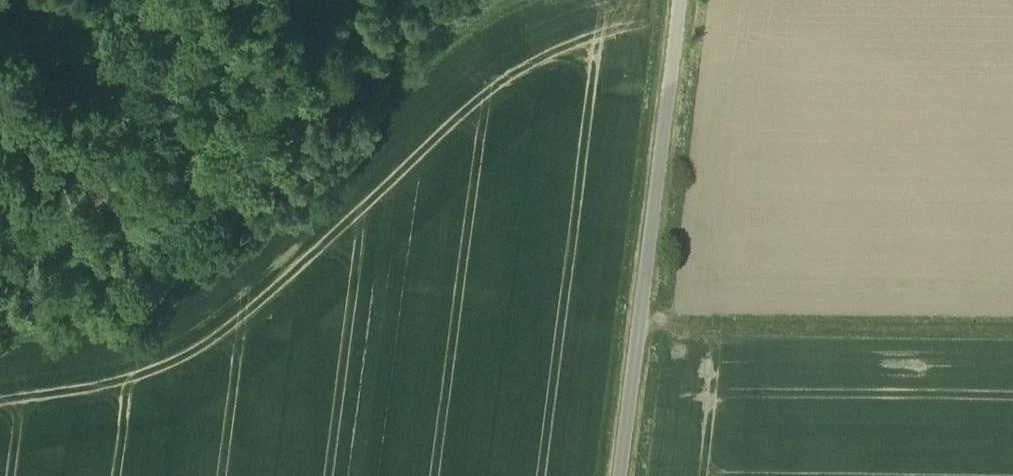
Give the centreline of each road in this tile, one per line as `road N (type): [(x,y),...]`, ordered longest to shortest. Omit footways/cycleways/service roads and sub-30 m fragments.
road 1 (residential): [(620,475),(678,0)]

